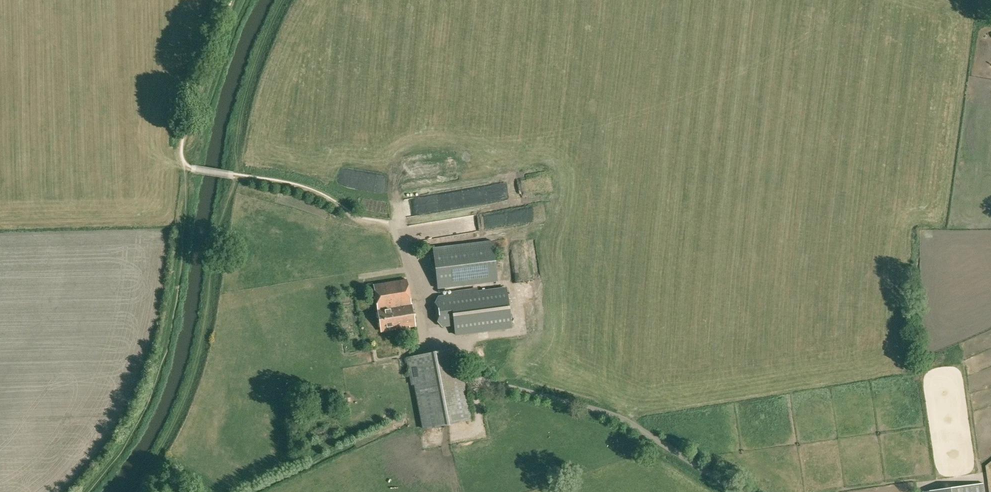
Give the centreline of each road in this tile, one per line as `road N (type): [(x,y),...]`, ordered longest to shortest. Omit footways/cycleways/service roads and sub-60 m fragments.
road 1 (unclassified): [(739,491),(621,418),(483,381)]

